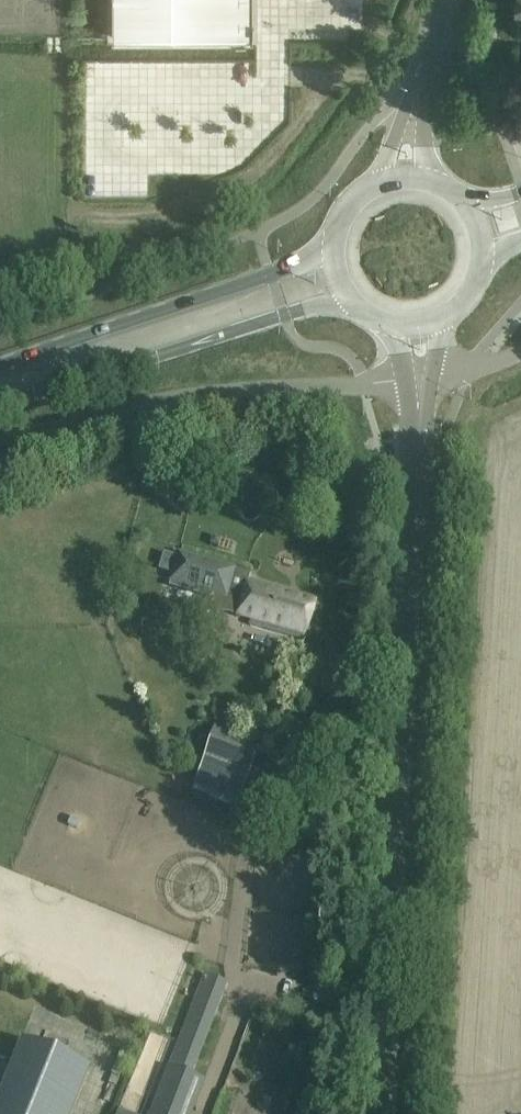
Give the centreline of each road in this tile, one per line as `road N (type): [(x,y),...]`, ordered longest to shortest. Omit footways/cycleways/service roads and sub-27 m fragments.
road 1 (unclassified): [(386,1113),(420,380)]
road 2 (unclassified): [(0,440),(164,400),(420,380)]
road 3 (primary): [(0,405),(352,298)]
road 4 (primary): [(336,249),(0,366)]
road 5 (tertiary): [(413,119),(443,0)]

